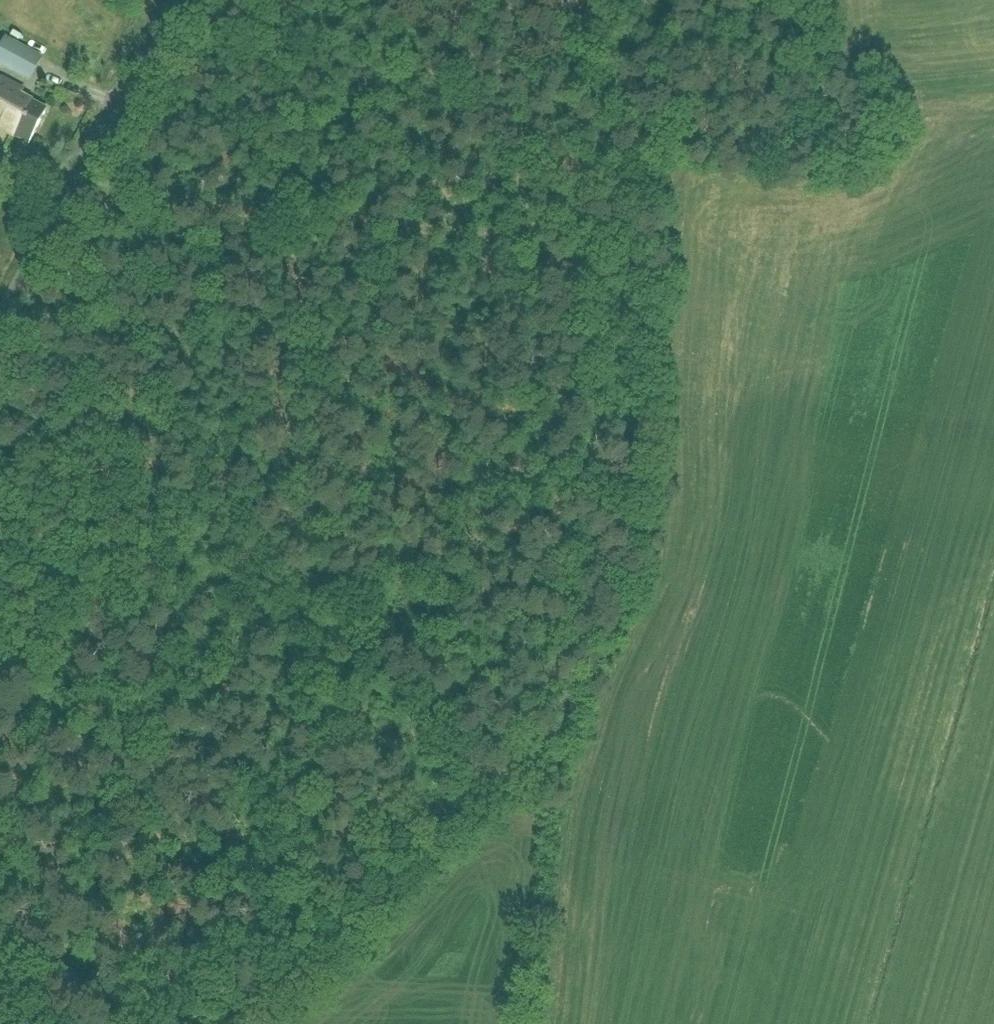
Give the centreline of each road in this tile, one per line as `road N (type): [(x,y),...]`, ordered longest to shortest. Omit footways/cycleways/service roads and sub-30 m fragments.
road 1 (track): [(504,240),(232,213),(82,172)]
road 2 (unclassified): [(0,326),(173,0)]
road 3 (track): [(675,123),(798,75),(854,36)]

